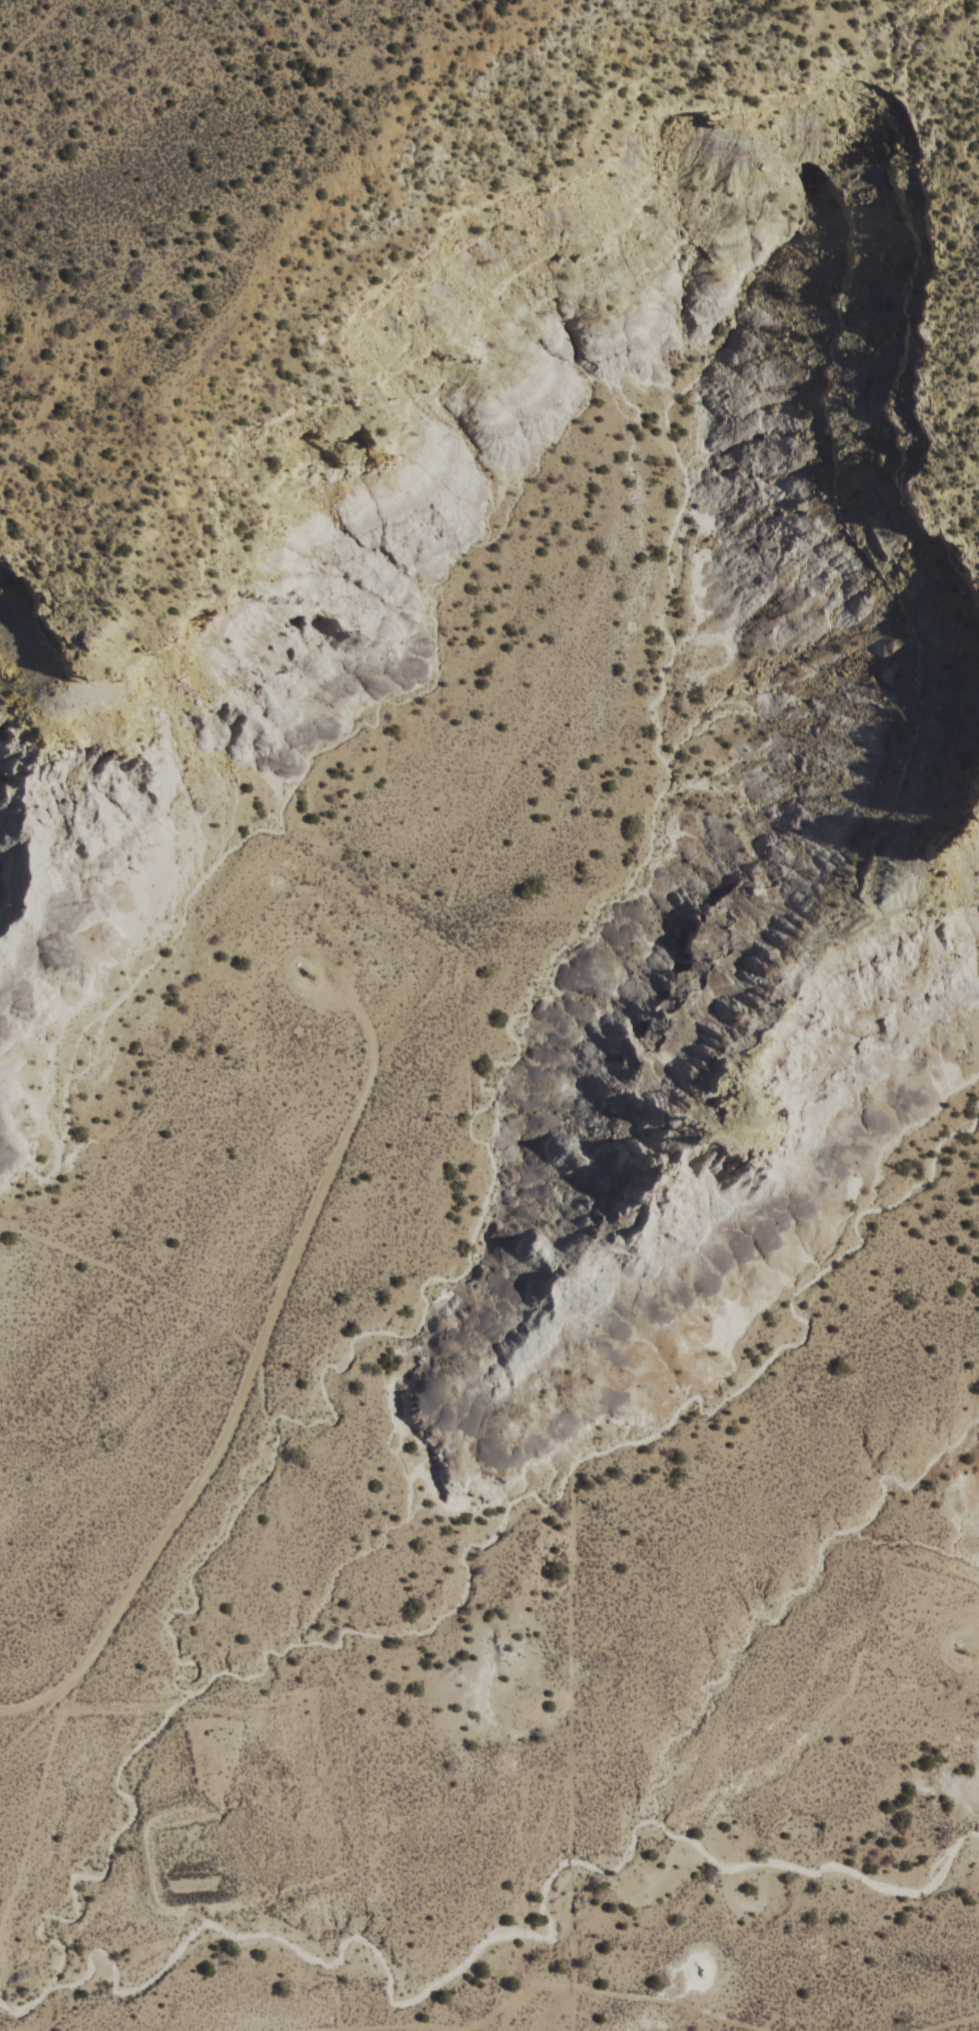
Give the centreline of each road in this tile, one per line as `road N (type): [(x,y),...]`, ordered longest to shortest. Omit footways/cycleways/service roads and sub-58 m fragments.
road 1 (track): [(475,2019),(507,1982),(612,1966),(802,2008),(978,1998)]
road 2 (track): [(0,1773),(326,1950),(339,2030)]

